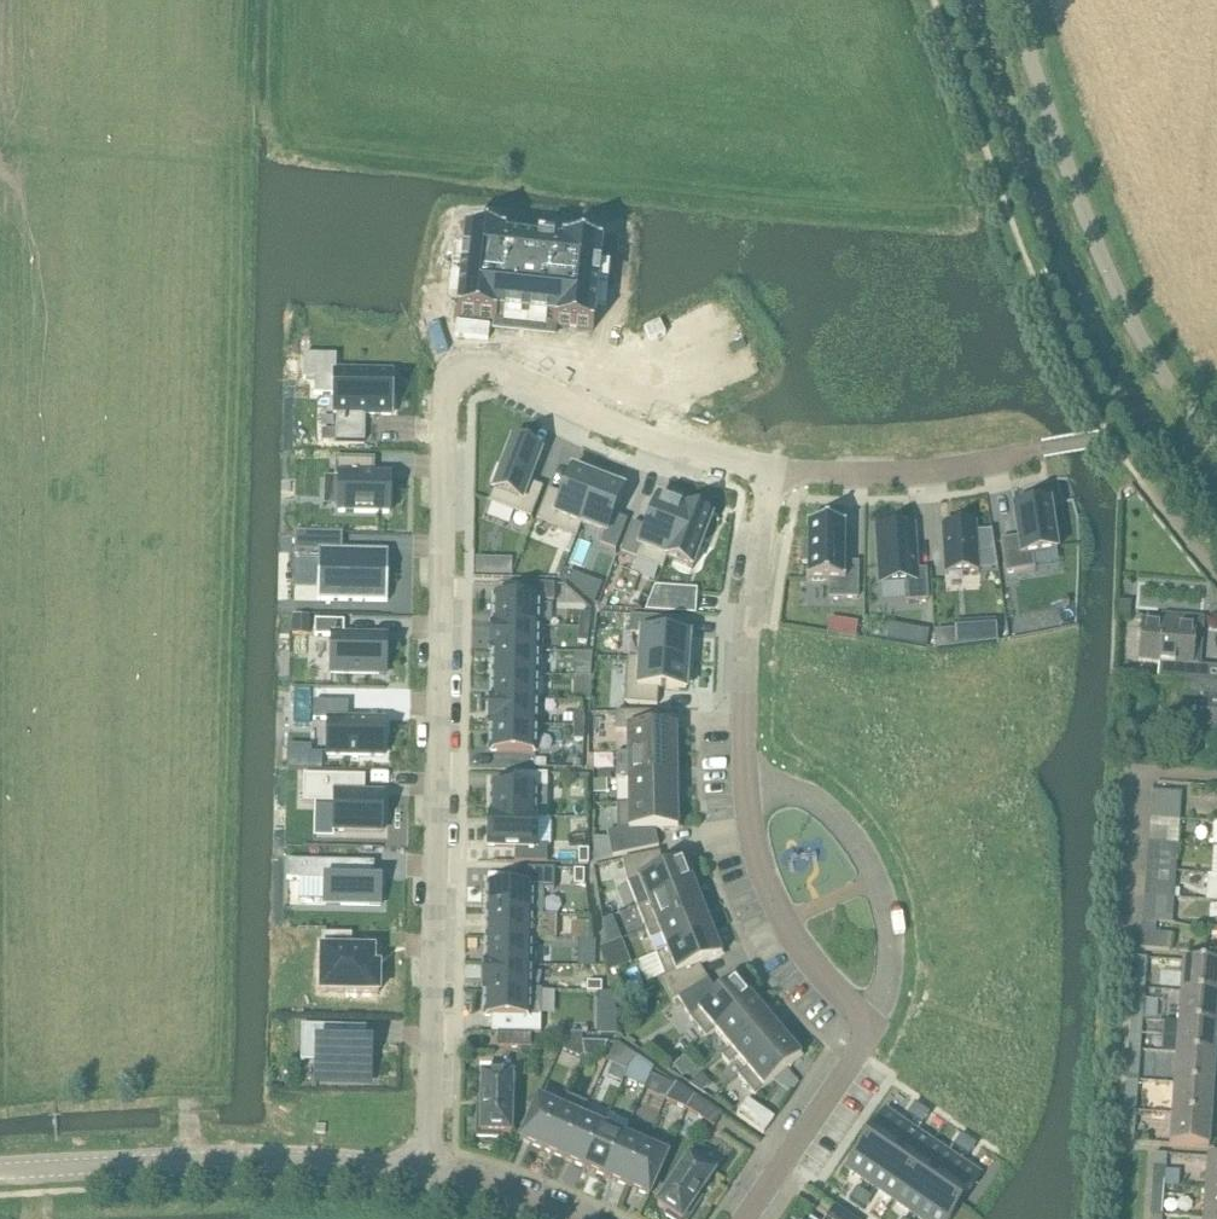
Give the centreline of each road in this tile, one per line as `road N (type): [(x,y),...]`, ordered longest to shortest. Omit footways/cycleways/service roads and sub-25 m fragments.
road 1 (residential): [(428,1175),(453,376),(471,365),(511,377),(611,426),(770,473)]
road 2 (unclassified): [(1216,450),(1180,400),(1096,246),(1013,0)]
road 3 (residential): [(0,1175),(164,1162),(428,1175)]
road 4 (residential): [(874,1029),(892,970),(888,902),(877,876),(856,836),(821,803),(780,785),(750,785)]
road 5 (residential): [(750,785),(747,653),(770,473)]
road 6 (residential): [(874,1029),(832,986),(771,895),(752,830),(750,785)]
road 7 (residential): [(770,473),(861,474),(1029,451)]
road 8 (residential): [(746,1218),(874,1029)]
road 9 (residential): [(428,1175),(563,1218)]
road 10 (residential): [(1216,581),(1142,482)]

